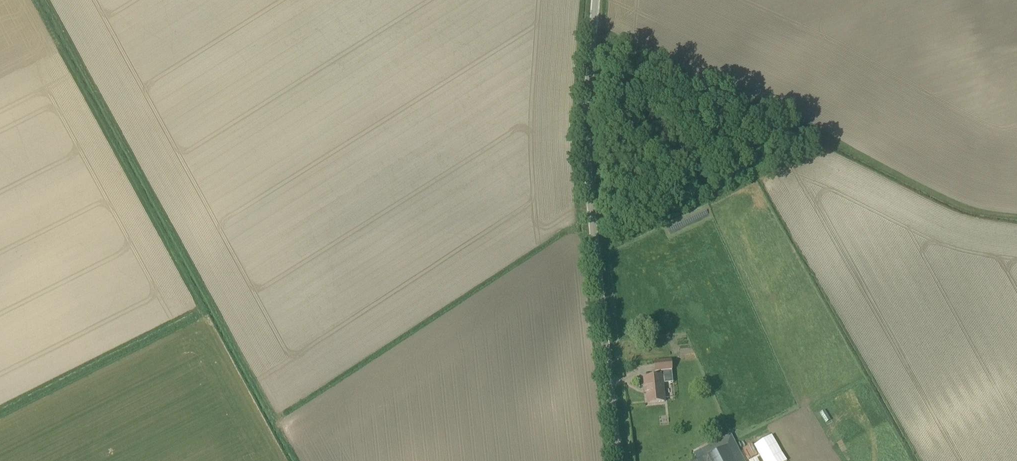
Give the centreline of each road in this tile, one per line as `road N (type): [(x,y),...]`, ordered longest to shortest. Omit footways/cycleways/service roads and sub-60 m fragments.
road 1 (unclassified): [(618,460),(585,141),(595,0)]

